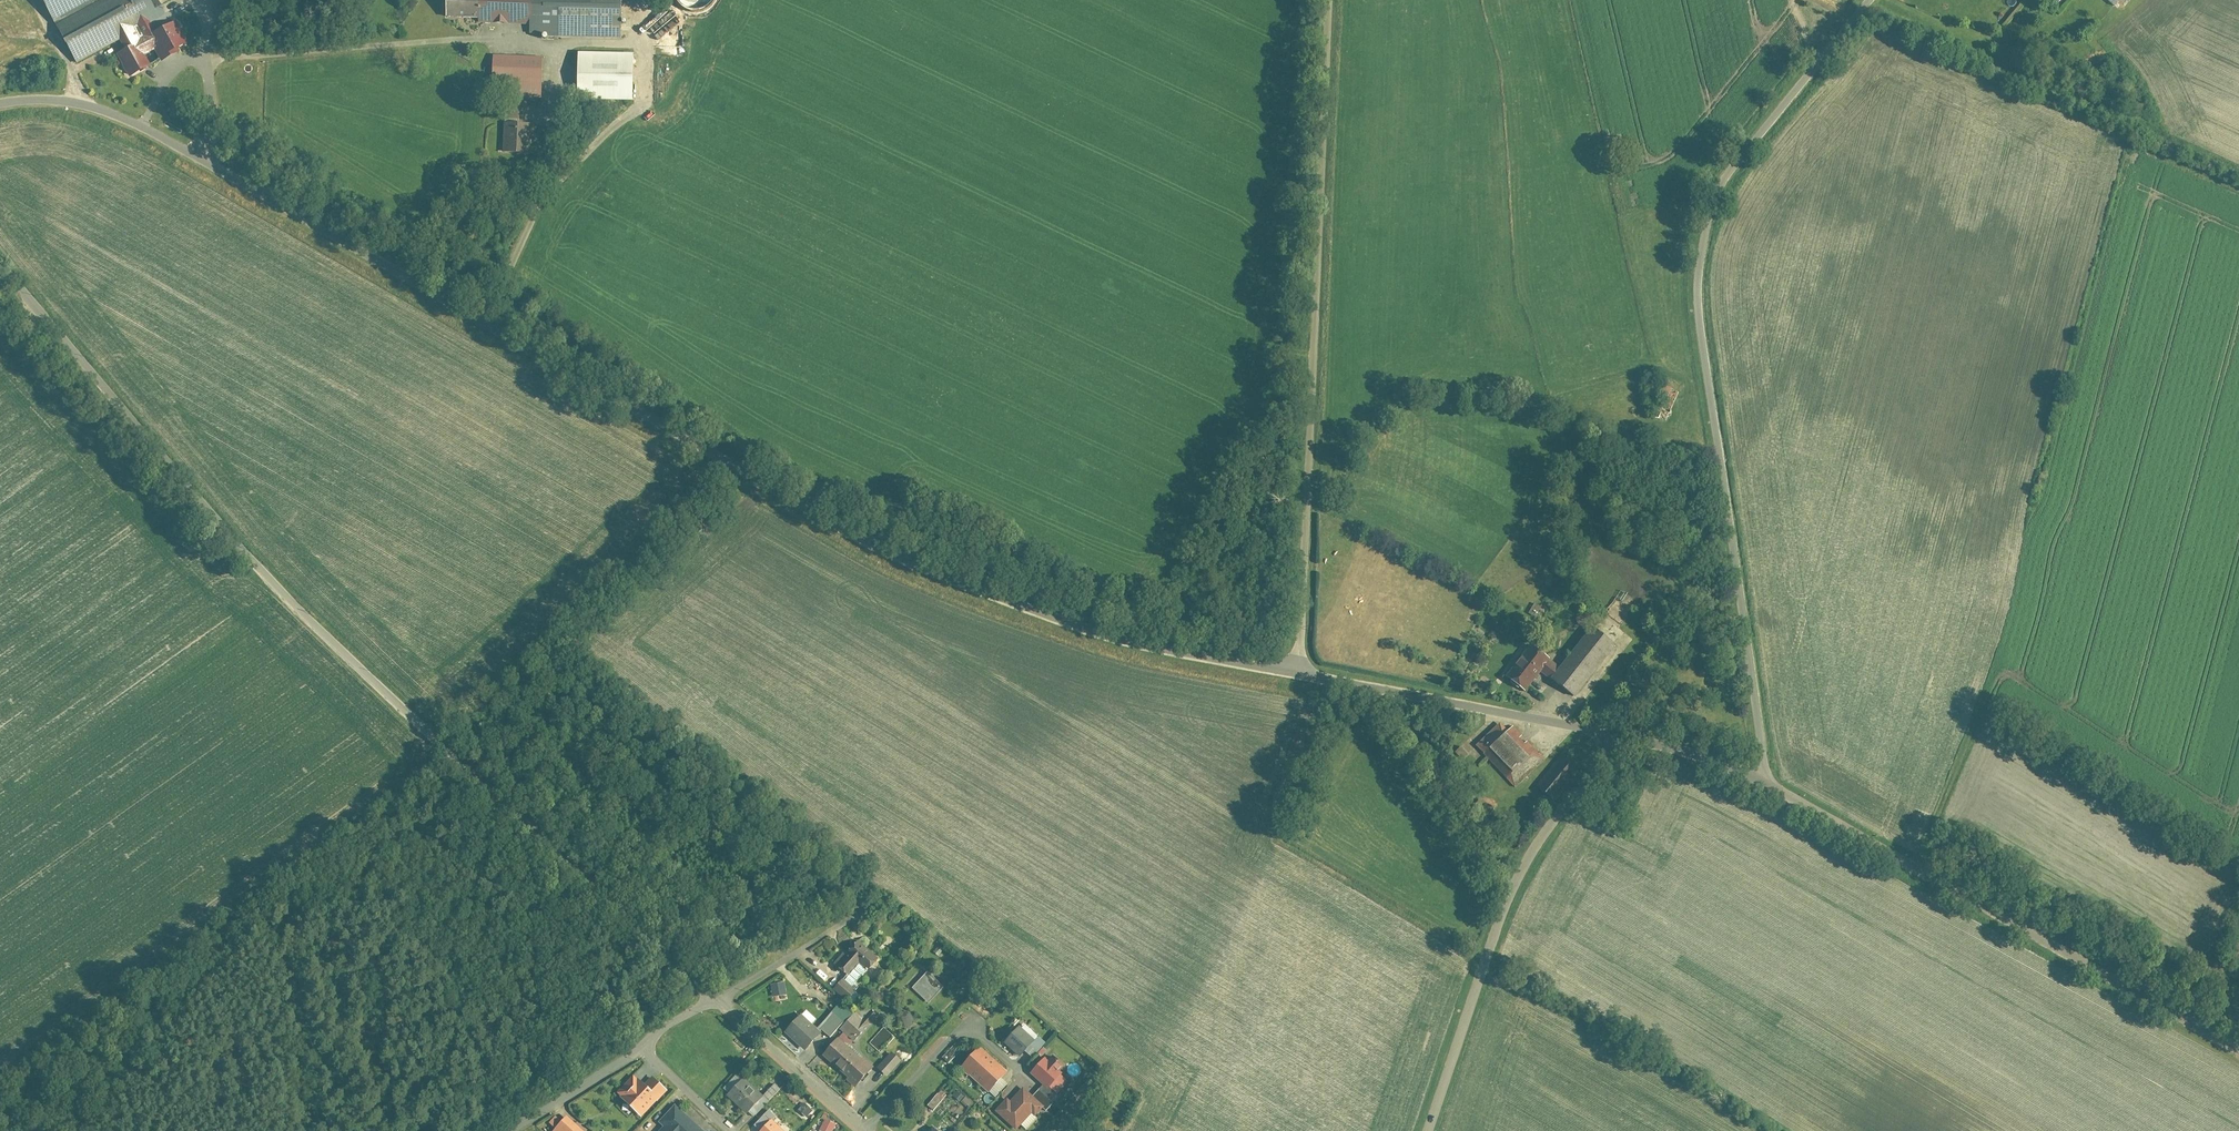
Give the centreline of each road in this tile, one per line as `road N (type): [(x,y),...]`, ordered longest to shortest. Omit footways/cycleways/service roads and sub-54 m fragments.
road 1 (residential): [(0,100),(58,99),(143,129),(927,572),(1082,631),(1299,675)]
road 2 (residential): [(712,994),(277,597),(0,271)]
road 3 (residential): [(1868,0),(1728,172),(1702,258),(1705,355),(1767,784)]
road 4 (residential): [(1299,675),(1329,0)]
road 5 (residential): [(1767,784),(2238,1053)]
road 6 (residential): [(1620,738),(1520,878),(1431,1130)]
road 7 (track): [(487,328),(539,210),(637,112),(647,83),(648,50),(559,46)]
road 8 (residential): [(1299,675),(1620,738)]
road 9 (residential): [(1016,1067),(963,1023),(859,1128)]
road 10 (residential): [(859,1128),(712,994)]
road 11 (residential): [(515,1130),(598,1080),(646,1037)]
road 12 (residential): [(1620,738),(1711,760),(1767,784)]
road 13 (residential): [(712,994),(839,923)]
road 14 (residential): [(729,1130),(649,1056),(646,1037)]

